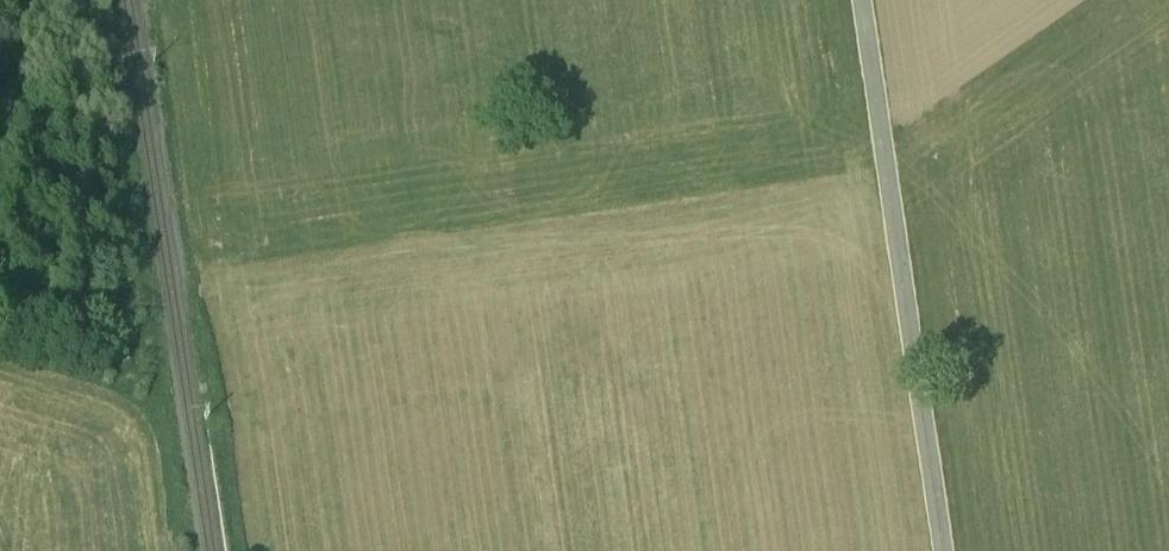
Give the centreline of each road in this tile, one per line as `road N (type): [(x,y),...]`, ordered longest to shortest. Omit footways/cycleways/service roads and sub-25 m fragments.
road 1 (track): [(862,0),(943,550)]

